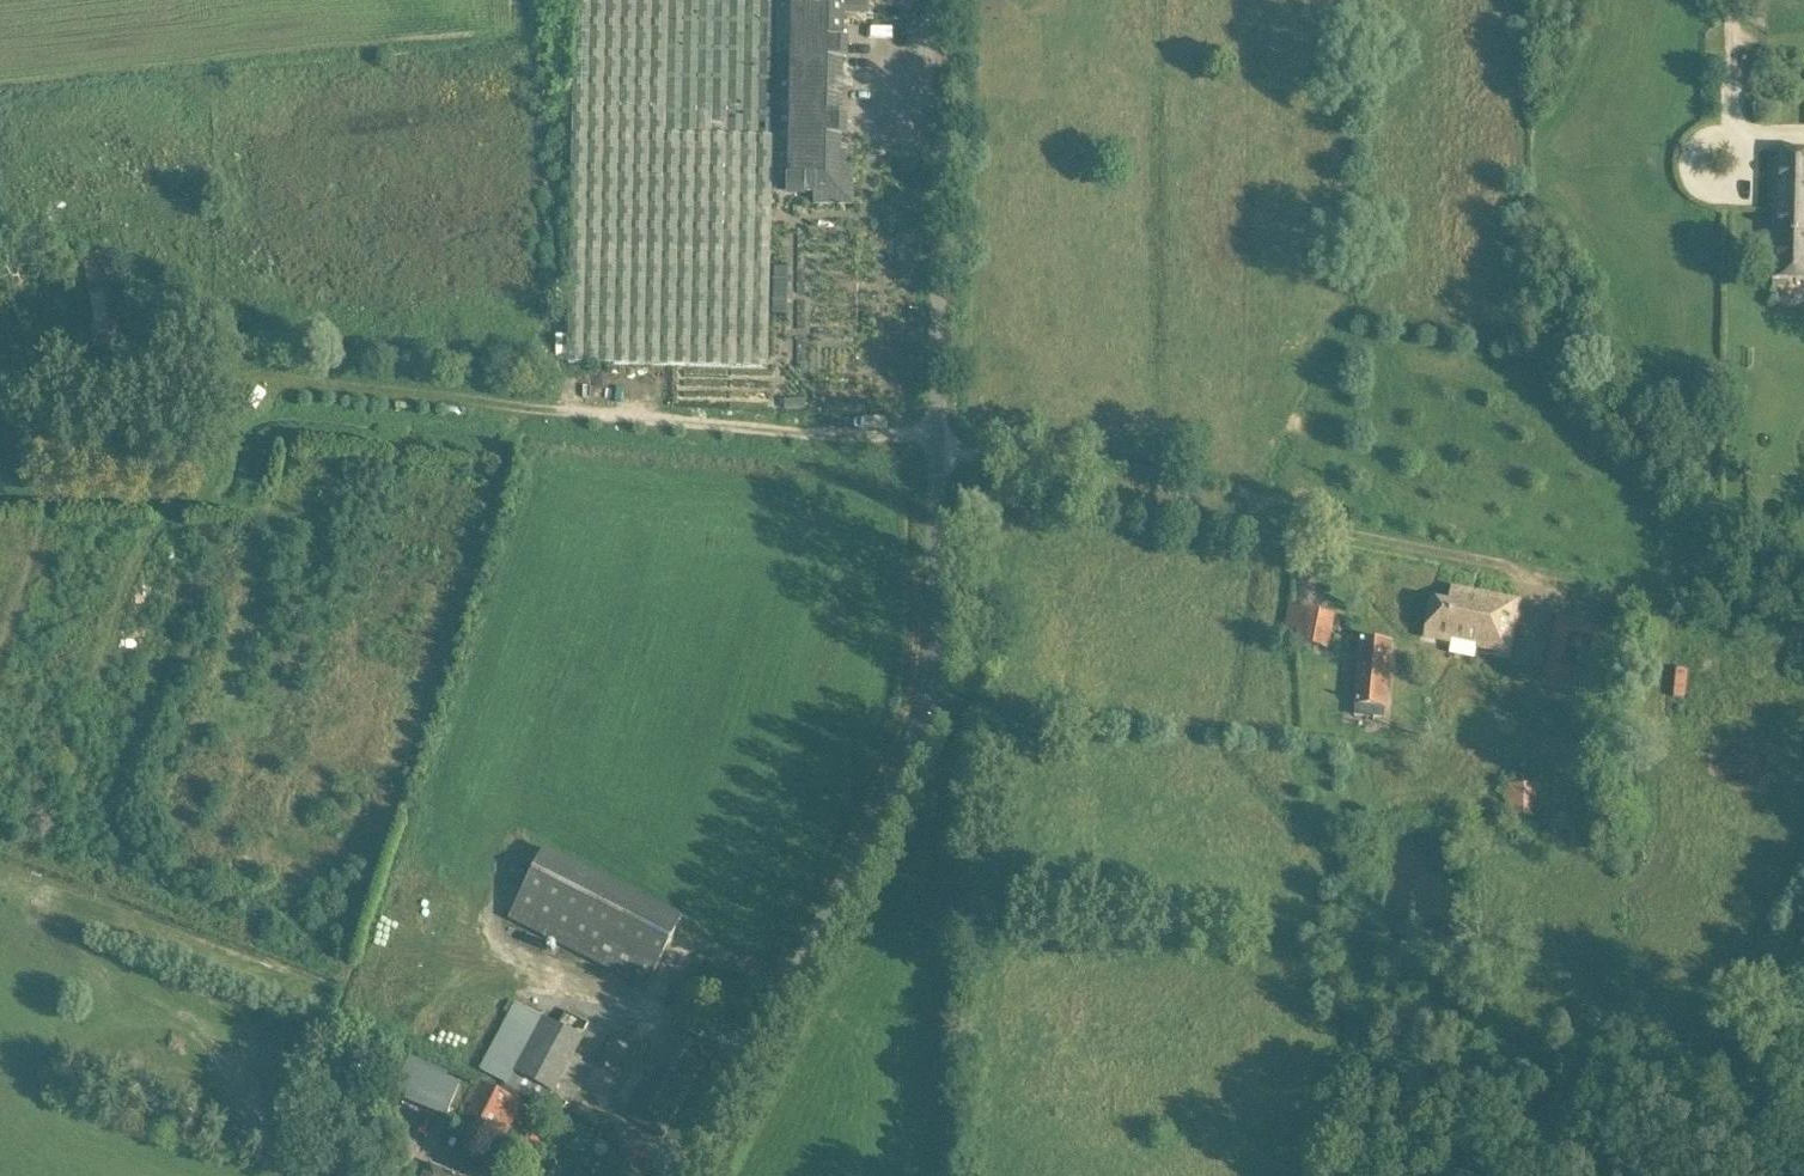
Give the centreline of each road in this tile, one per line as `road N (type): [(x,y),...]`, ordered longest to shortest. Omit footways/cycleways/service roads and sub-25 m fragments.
road 1 (track): [(944,453),(1803,618)]
road 2 (unclassified): [(692,1175),(915,770),(937,675),(944,453)]
road 3 (unclassified): [(944,453),(291,402)]
road 4 (unclassified): [(944,453),(946,0)]

